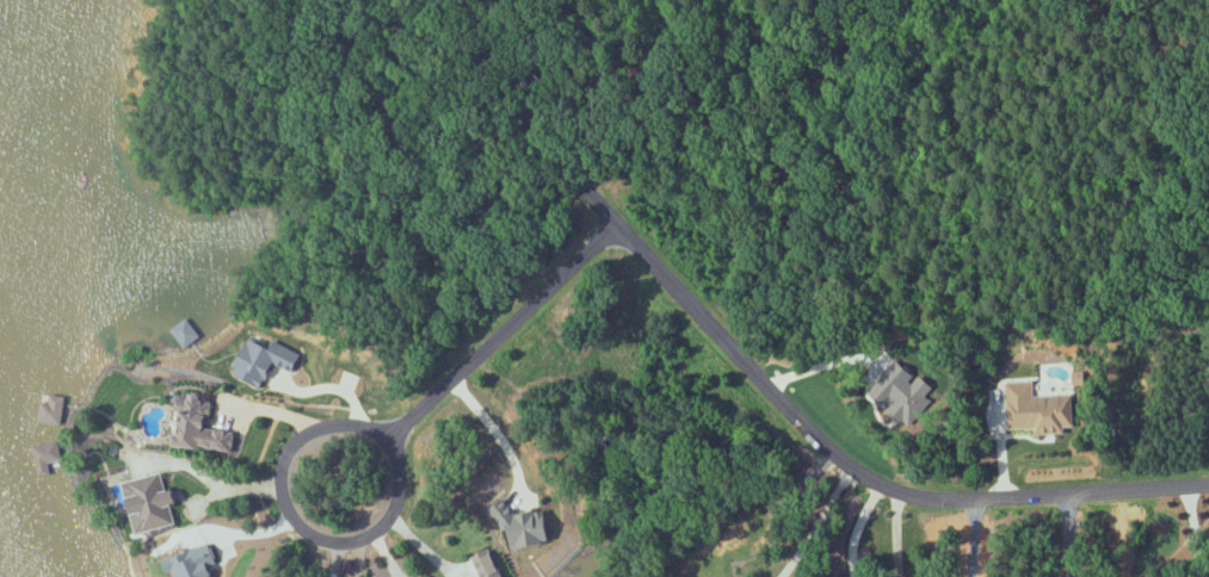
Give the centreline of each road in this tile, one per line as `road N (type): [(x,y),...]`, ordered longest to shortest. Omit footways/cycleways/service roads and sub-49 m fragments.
road 1 (residential): [(1208,485),(943,500),(878,484),(834,453),(736,358),(597,199)]
road 2 (residential): [(625,230),(580,256),(394,434),(402,472),(381,529),(358,541),(307,531),(288,508),(288,455),(307,435),(338,428),(394,434)]

